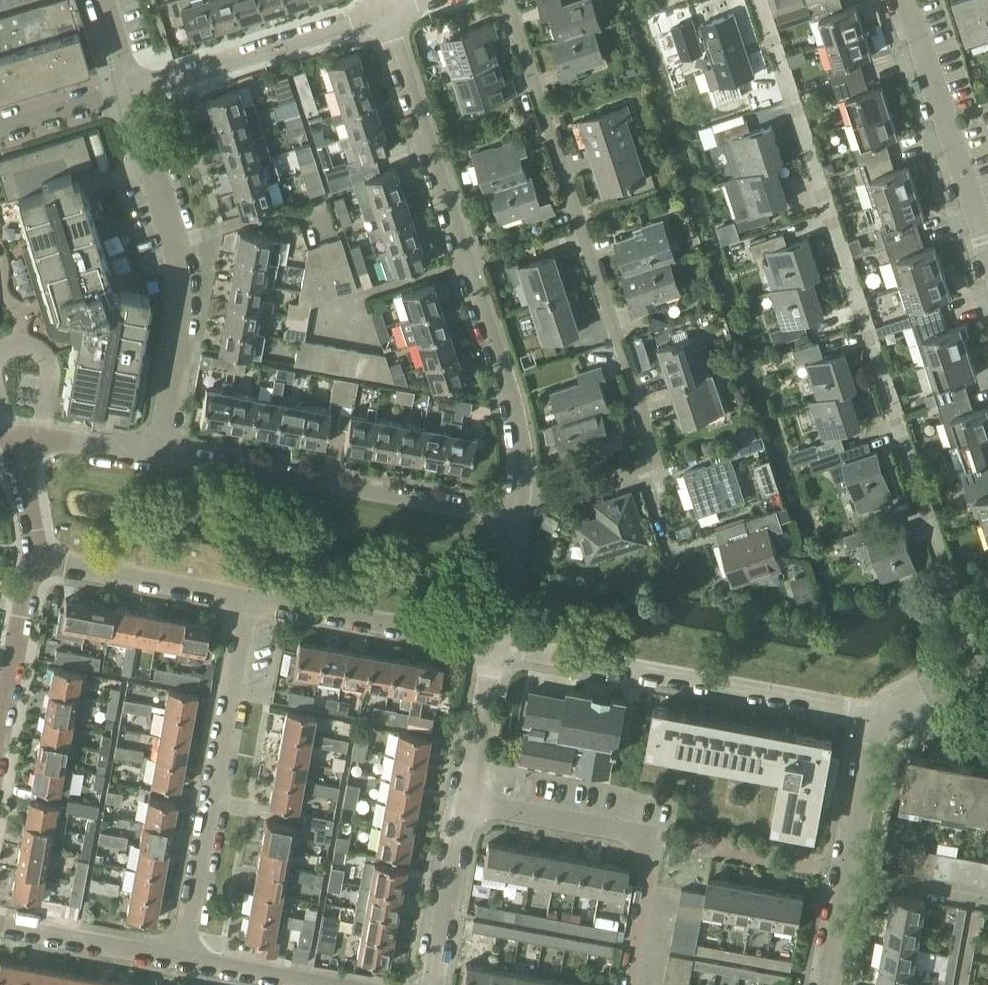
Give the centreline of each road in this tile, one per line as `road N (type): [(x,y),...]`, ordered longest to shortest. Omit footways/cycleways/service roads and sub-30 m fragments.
road 1 (residential): [(980,659),(761,0)]
road 2 (residential): [(520,491),(550,494),(658,460),(508,0)]
road 3 (residential): [(520,491),(522,425),(389,11)]
road 4 (residential): [(878,717),(493,650)]
road 5 (residential): [(163,450),(186,275),(132,90)]
road 6 (residential): [(517,517),(163,450)]
road 7 (residential): [(181,958),(246,604)]
road 8 (residential): [(832,984),(878,717)]
road 9 (residential): [(132,90),(389,11)]
road 10 (residential): [(987,243),(905,0)]
road 11 (residential): [(246,604),(493,650)]
road 12 (residential): [(39,561),(246,604)]
road 13 (residential): [(660,838),(467,802)]
road 14 (residential): [(435,984),(467,802)]
road 15 (residential): [(0,741),(39,561)]
road 16 (residential): [(181,958),(0,925)]
road 17 (residential): [(345,984),(181,958)]
road 18 (residential): [(467,802),(493,650)]
road 19 (residential): [(163,450),(10,439)]
road 20 (unclassified): [(630,984),(660,838)]
road 21 (residential): [(0,128),(132,90)]
road 22 (residential): [(493,650),(517,517)]
road 23 (residential): [(39,561),(10,439)]

